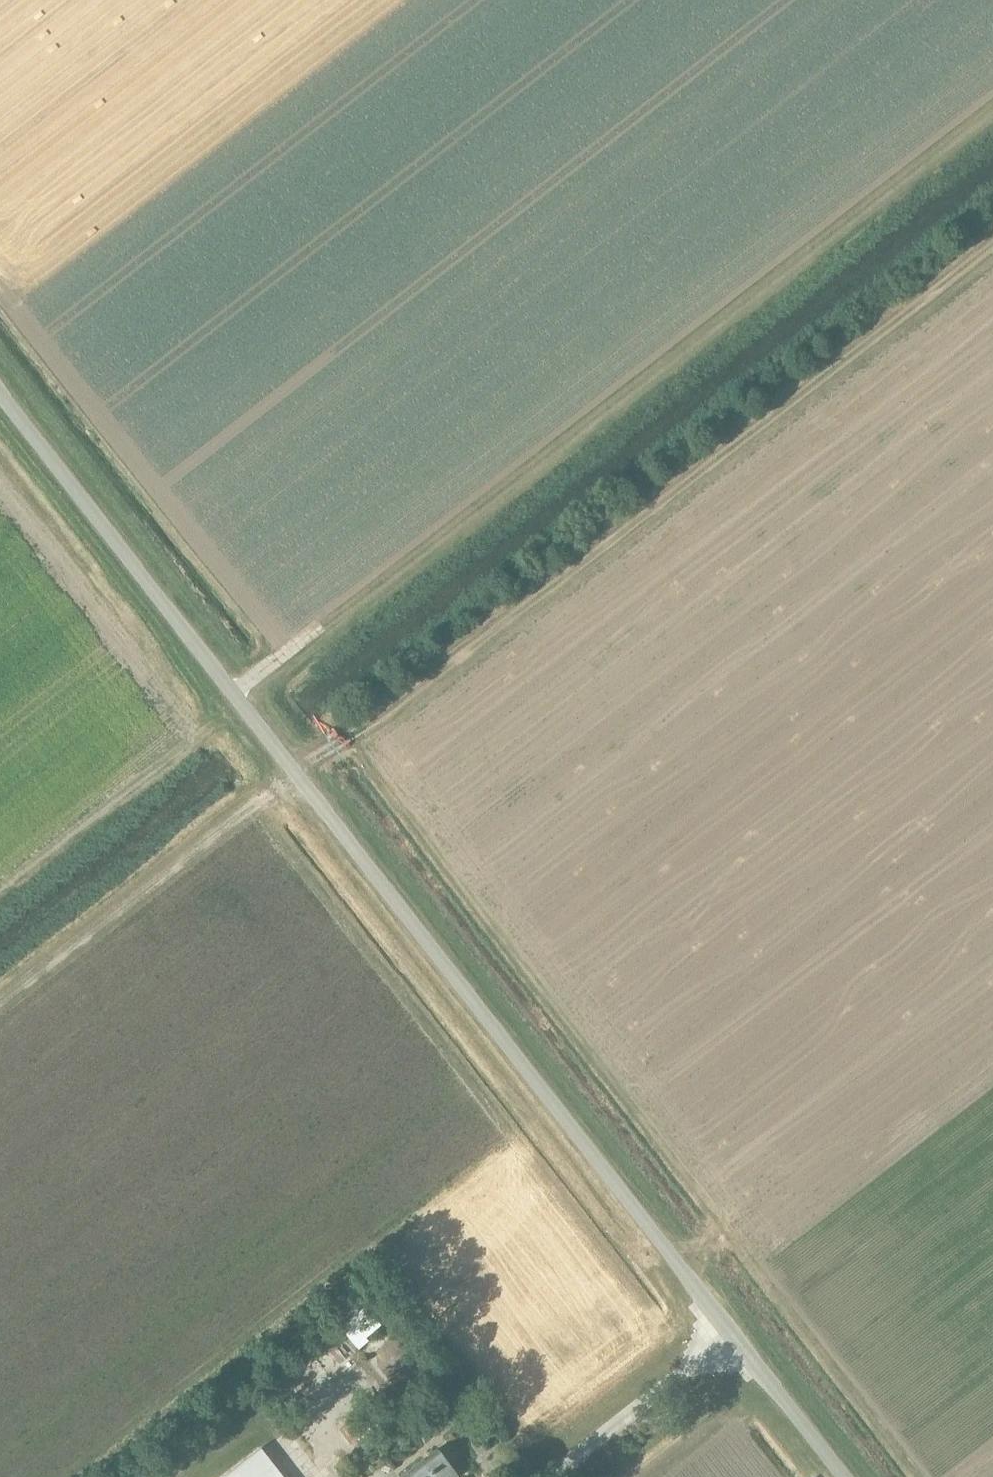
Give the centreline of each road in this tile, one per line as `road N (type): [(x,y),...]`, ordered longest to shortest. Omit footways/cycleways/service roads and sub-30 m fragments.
road 1 (unclassified): [(836,1476),(0,396)]

